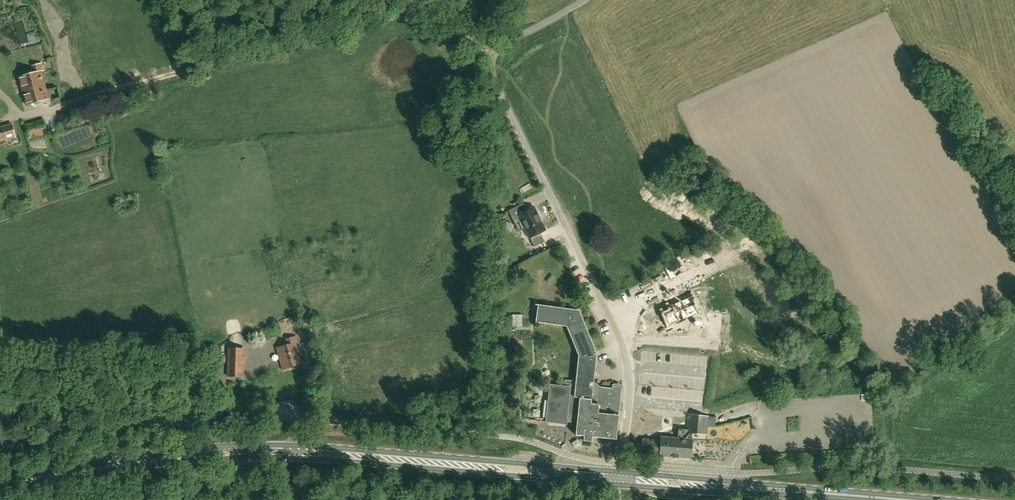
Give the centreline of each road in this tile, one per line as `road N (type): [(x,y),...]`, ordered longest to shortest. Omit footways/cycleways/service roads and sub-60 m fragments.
road 1 (unclassified): [(618,478),(624,353),(490,70),(502,47),(588,0)]
road 2 (primary): [(618,478),(248,451)]
road 3 (primary): [(905,499),(618,478)]
road 4 (primary): [(0,485),(248,451)]

